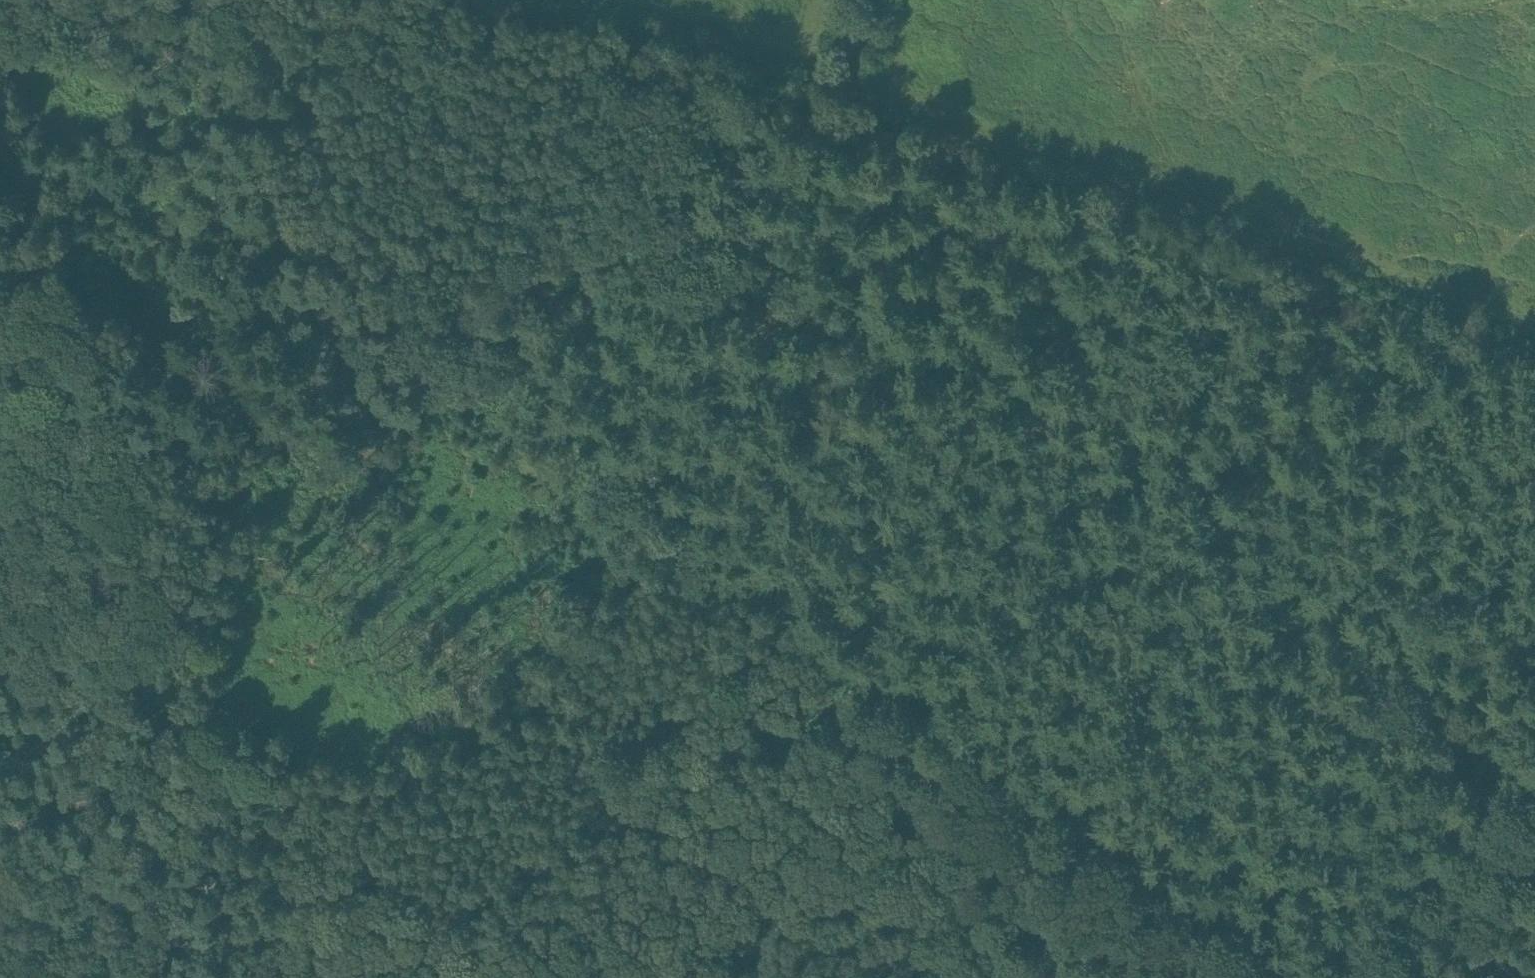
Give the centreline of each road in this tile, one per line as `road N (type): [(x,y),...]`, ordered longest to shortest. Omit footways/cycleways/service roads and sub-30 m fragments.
road 1 (track): [(704,186),(1534,723)]

